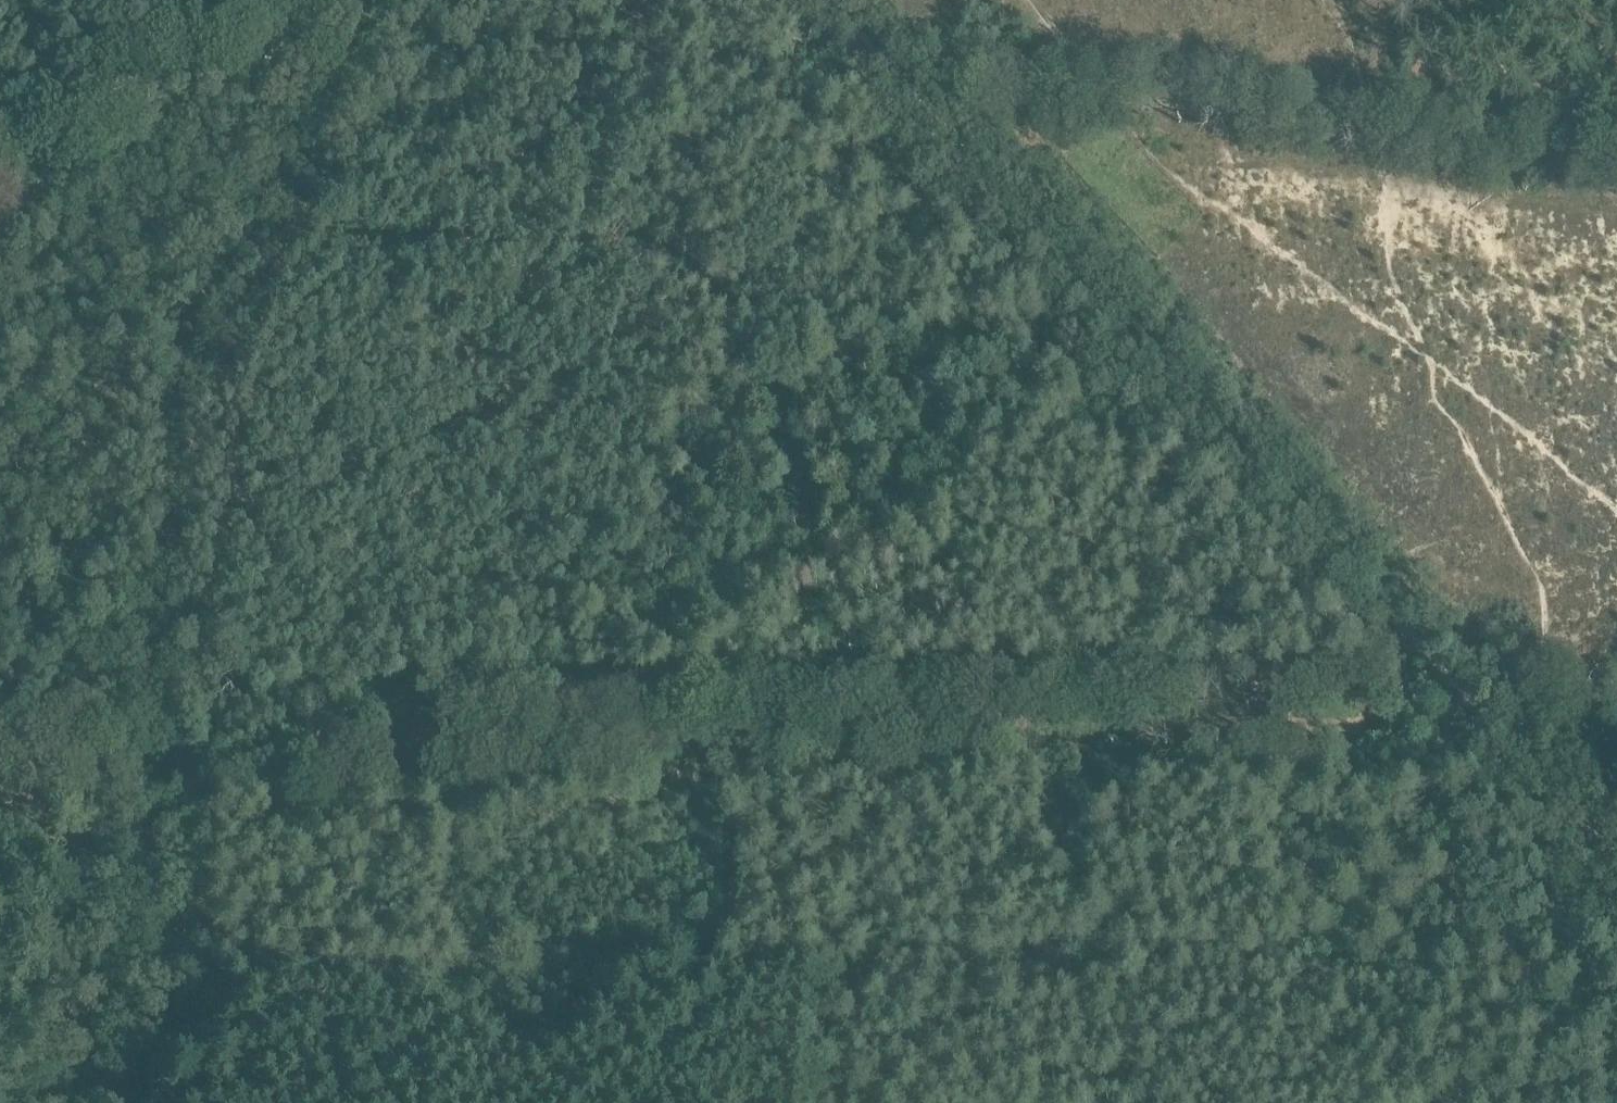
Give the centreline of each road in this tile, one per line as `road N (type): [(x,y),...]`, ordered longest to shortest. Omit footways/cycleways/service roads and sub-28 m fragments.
road 1 (track): [(1616,837),(1232,428),(1079,245),(833,0)]
road 2 (track): [(262,0),(0,170)]

